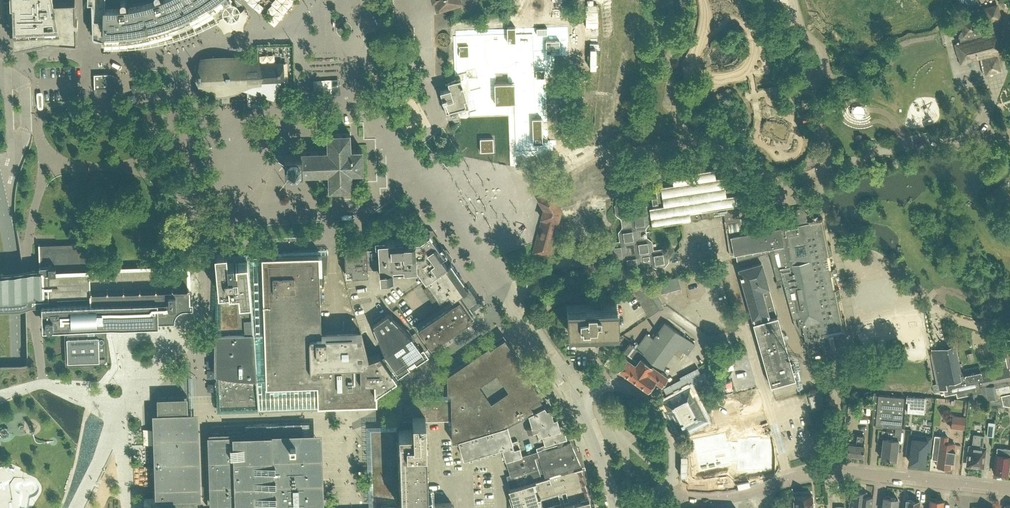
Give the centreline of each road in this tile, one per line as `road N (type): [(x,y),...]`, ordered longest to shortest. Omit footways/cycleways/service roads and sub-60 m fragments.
road 1 (residential): [(664,485),(686,498),(723,497),(831,469),(1009,490)]
road 2 (secondary): [(22,507),(15,287),(0,195)]
road 3 (unclassified): [(582,416),(604,384),(621,383),(639,395),(672,447),(674,467),(664,485)]

